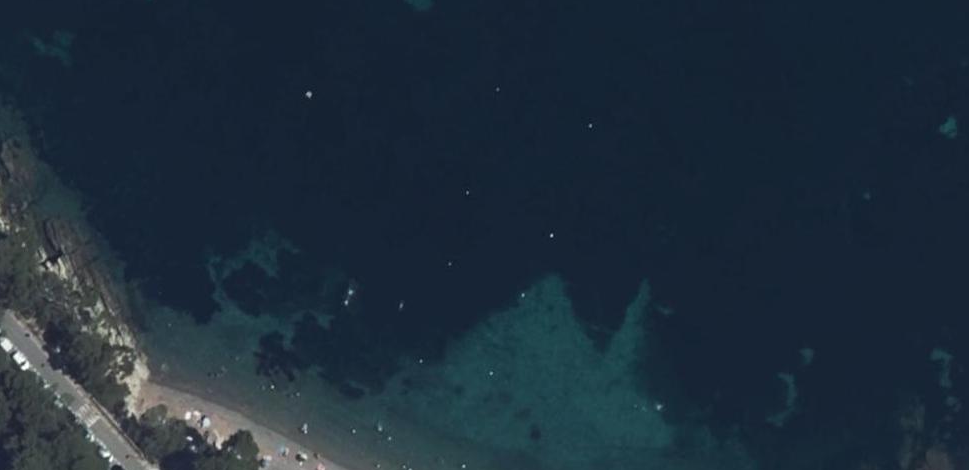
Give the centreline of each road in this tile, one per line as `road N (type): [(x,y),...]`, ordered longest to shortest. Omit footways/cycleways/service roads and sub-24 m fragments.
road 1 (residential): [(0,318),(134,469)]

